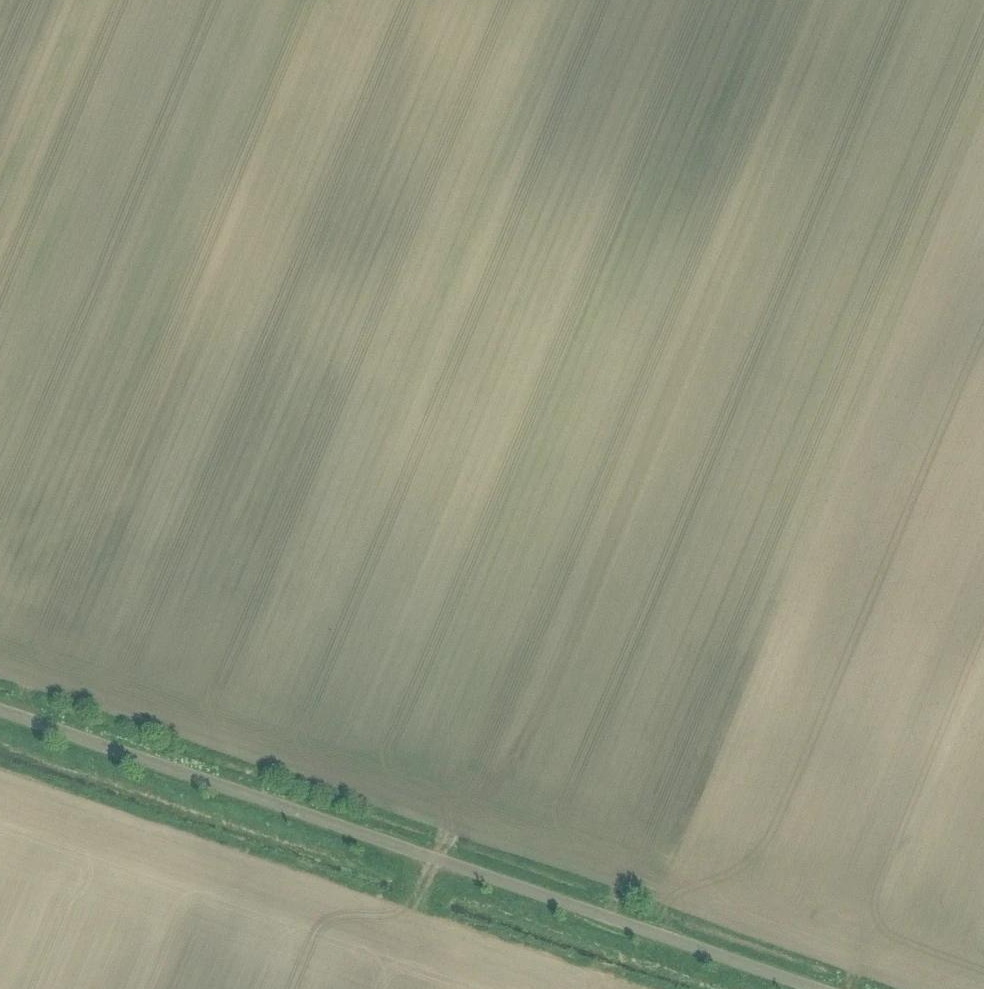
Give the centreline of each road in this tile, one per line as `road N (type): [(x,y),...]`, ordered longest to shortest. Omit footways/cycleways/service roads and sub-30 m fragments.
road 1 (unclassified): [(788,988),(0,716)]

